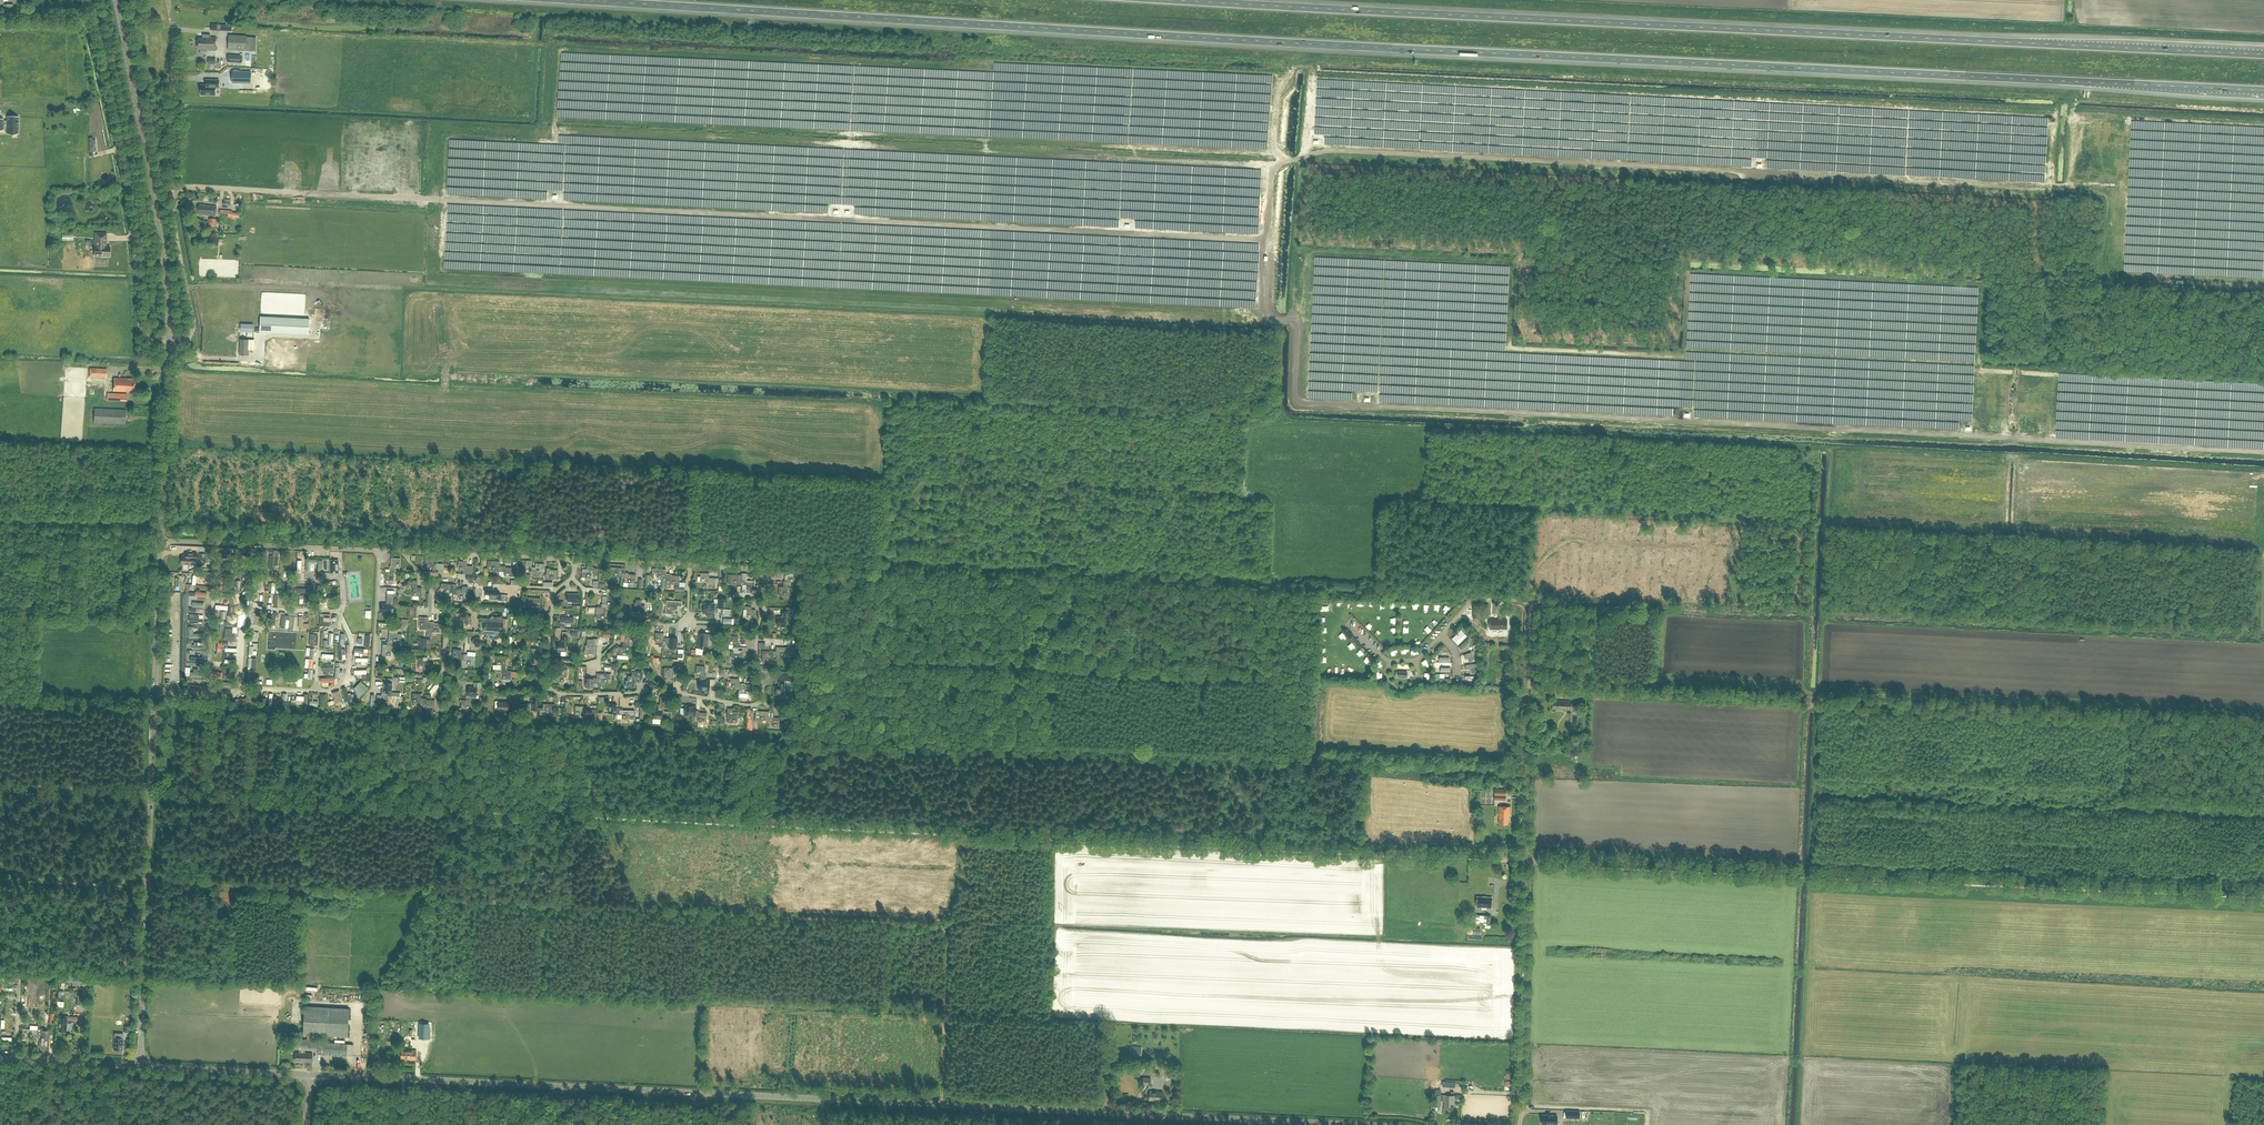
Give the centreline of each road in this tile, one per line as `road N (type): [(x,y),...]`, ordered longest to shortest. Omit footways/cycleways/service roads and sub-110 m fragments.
road 1 (motorway): [(583,0),(2263,91)]
road 2 (motorway): [(2263,54),(1176,0)]
road 3 (tertiary): [(1369,1124),(311,1074)]
road 4 (track): [(1817,694),(1832,449),(1249,420)]
road 5 (track): [(1526,859),(2263,891)]
road 6 (unclassified): [(139,1066),(169,340)]
road 7 (unclassified): [(1519,1124),(1530,600)]
road 8 (track): [(440,891),(475,903),(938,927)]
road 9 (unclassified): [(169,340),(141,330),(121,166),(92,34),(74,18),(0,16)]
road 10 (track): [(1818,704),(1798,1124)]
road 11 (unclassified): [(169,340),(193,327),(173,216),(168,0)]
road 12 (unclassified): [(169,340),(158,222),(116,0)]
road 13 (track): [(1817,694),(1529,668)]
road 14 (track): [(938,927),(947,947),(941,1104)]
road 15 (track): [(944,1019),(769,1011)]
road 16 (tertiary): [(311,1074),(139,1066)]
road 17 (track): [(161,546),(0,532)]
road 18 (track): [(0,879),(147,885)]
road 19 (tertiary): [(139,1066),(0,1060)]

